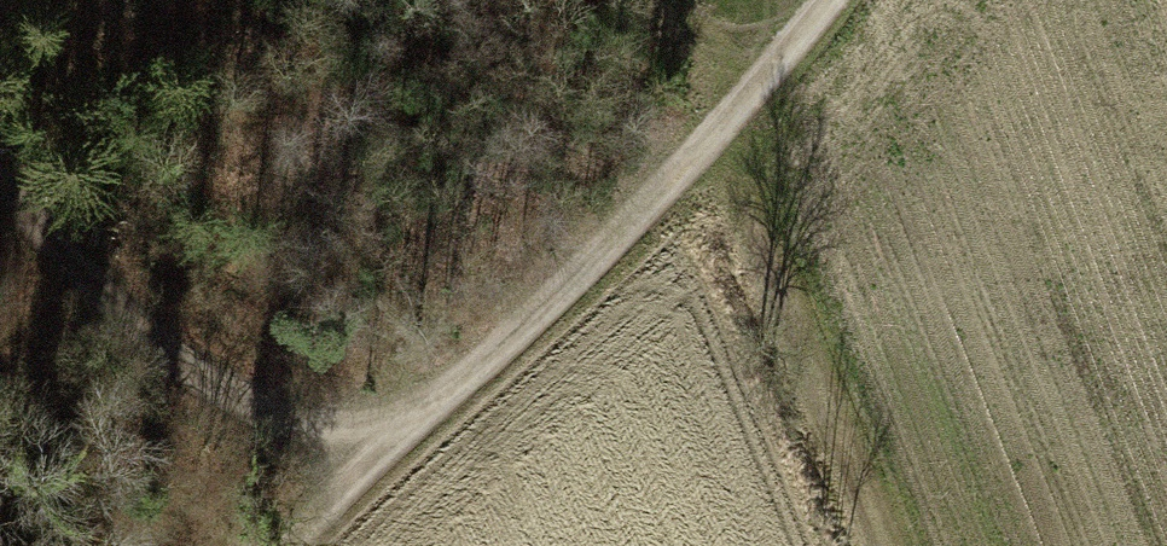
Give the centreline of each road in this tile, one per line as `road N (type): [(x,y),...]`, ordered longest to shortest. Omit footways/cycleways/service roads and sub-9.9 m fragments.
road 1 (track): [(368,467),(574,287),(729,118),(823,0)]
road 2 (track): [(0,185),(166,348),(368,467)]
road 3 (track): [(904,545),(729,118)]

